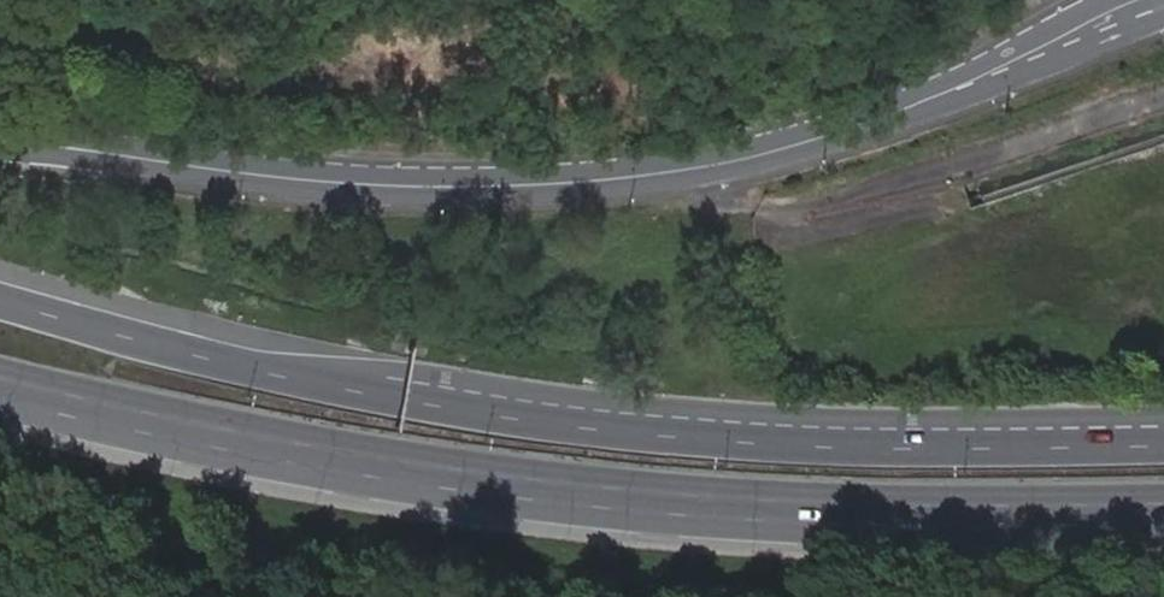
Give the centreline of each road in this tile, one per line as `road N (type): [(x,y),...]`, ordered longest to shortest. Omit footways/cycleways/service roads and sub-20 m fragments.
road 1 (secondary): [(1163,2),(884,118),(702,166),(605,178),(409,184),(308,178),(0,139)]
road 2 (primary): [(1163,440),(783,439),(602,424),(270,373),(0,300)]
road 3 (primary): [(0,385),(248,444),(593,496),(776,510),(1163,512)]

